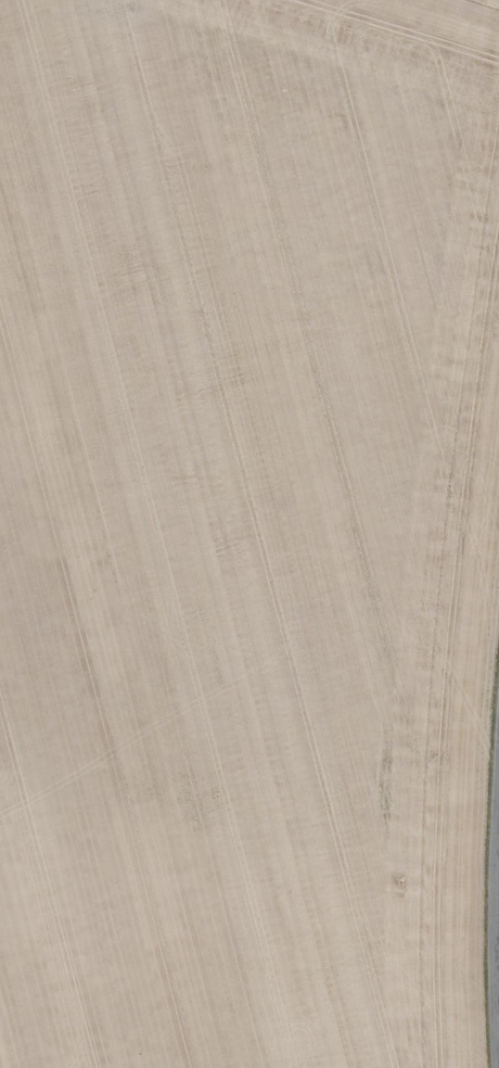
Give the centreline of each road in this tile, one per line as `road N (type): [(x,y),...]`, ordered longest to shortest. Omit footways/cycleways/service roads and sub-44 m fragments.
road 1 (unclassified): [(498,1052),(498,785)]

